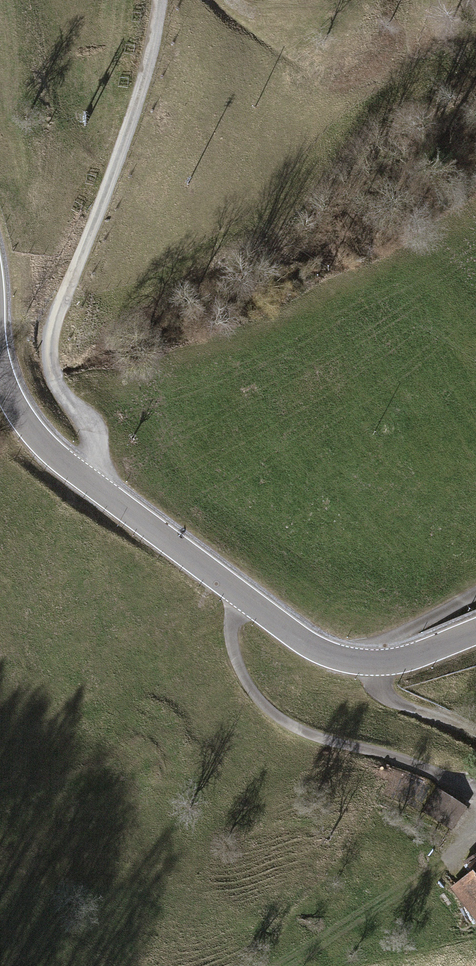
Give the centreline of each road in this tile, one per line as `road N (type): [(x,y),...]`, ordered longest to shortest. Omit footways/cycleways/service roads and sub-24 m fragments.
road 1 (tertiary): [(0,371),(18,412),(63,462),(306,644),(382,664),(475,632)]
road 2 (track): [(98,490),(100,444),(54,363),(139,123),(164,0)]
road 3 (track): [(475,592),(401,638),(382,664)]

